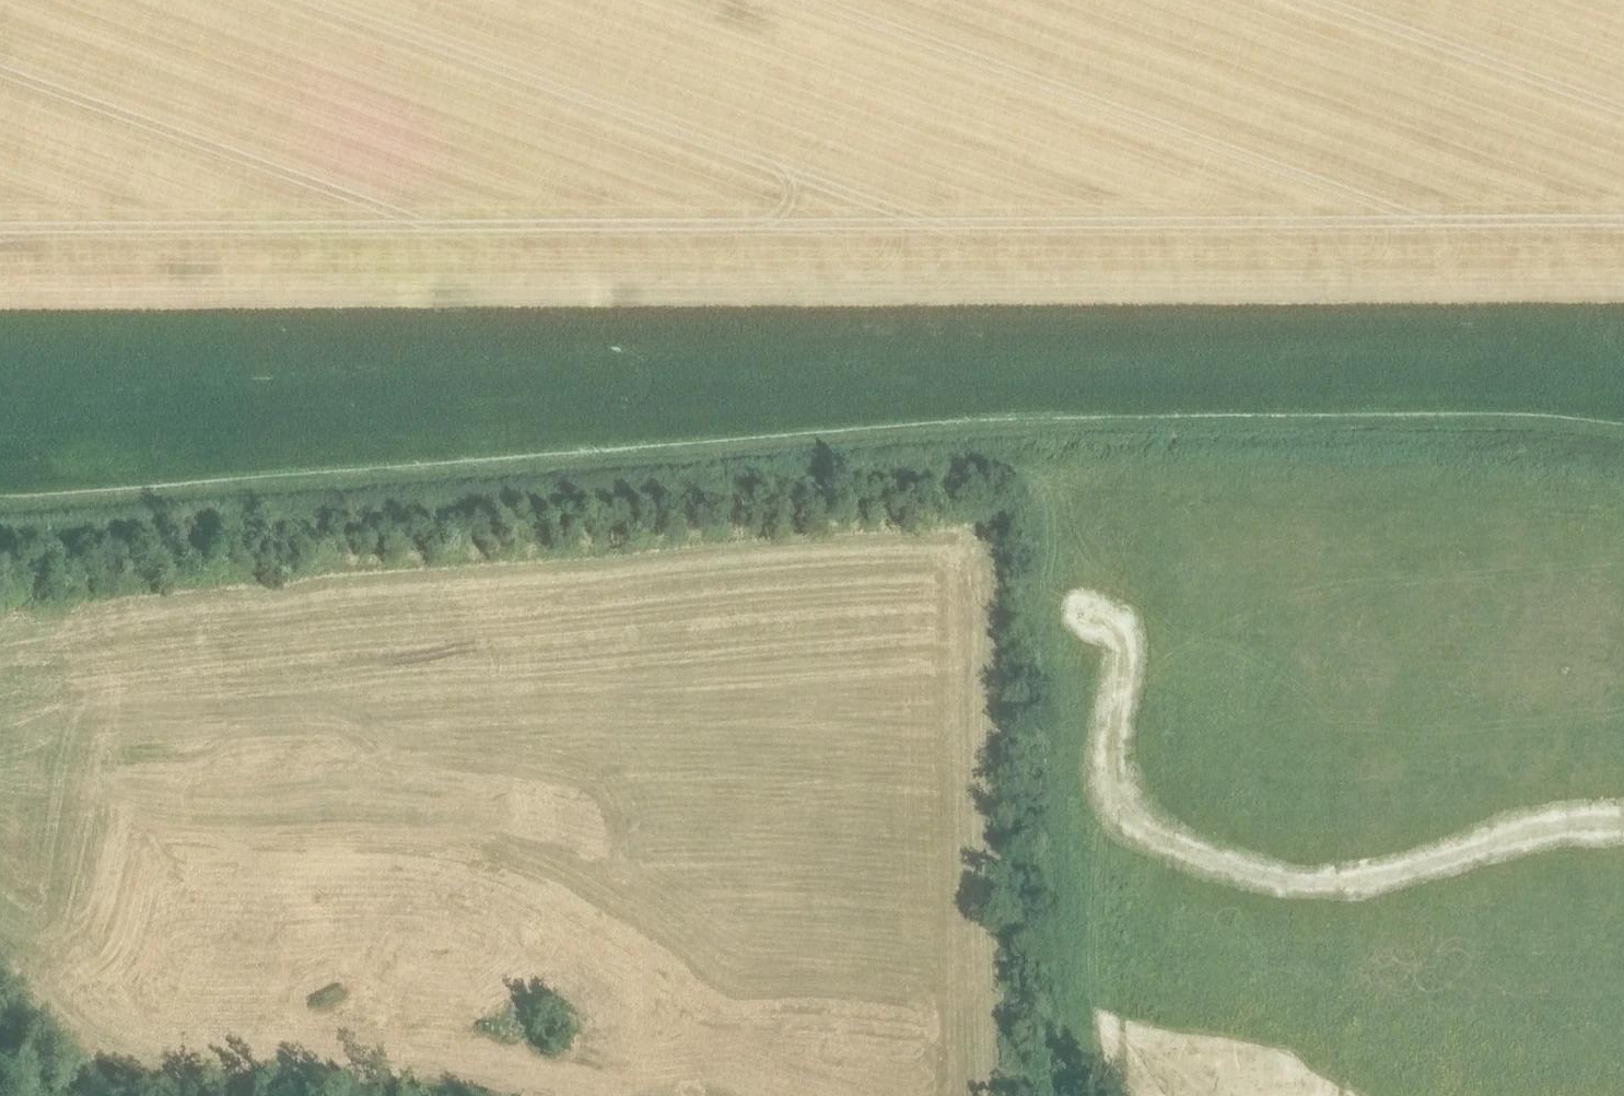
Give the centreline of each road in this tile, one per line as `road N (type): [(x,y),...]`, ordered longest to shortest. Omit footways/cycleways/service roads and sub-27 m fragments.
road 1 (track): [(0,527),(1017,462)]

